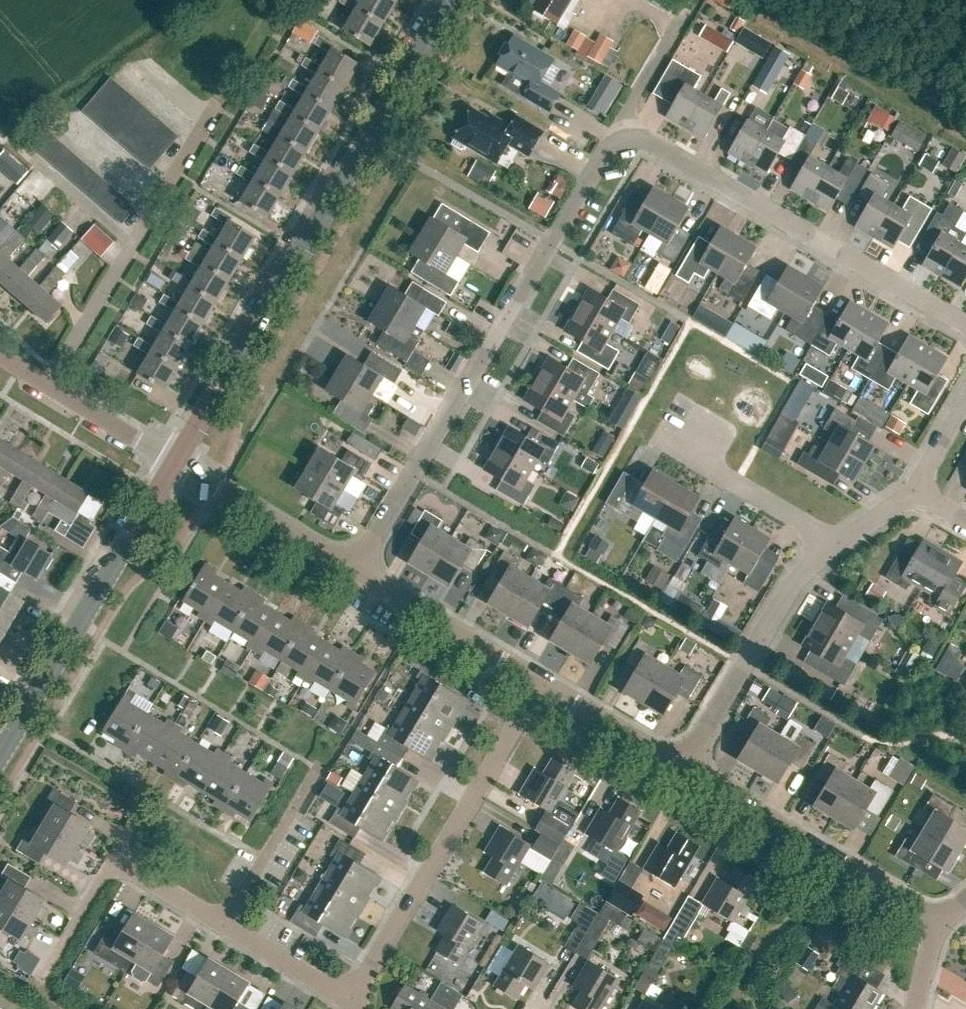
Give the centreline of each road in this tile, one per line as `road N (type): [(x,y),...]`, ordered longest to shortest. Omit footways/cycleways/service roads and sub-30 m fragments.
road 1 (secondary): [(171,464),(445,0)]
road 2 (residential): [(356,572),(615,129)]
road 3 (residential): [(965,333),(615,129)]
road 4 (residential): [(352,999),(543,682)]
road 5 (secondary): [(0,749),(171,464)]
road 6 (residential): [(45,378),(214,112)]
road 7 (residential): [(937,915),(675,760)]
road 8 (residential): [(834,541),(792,566),(675,760)]
road 9 (residential): [(224,925),(116,859),(47,970)]
road 10 (residential): [(543,682),(356,572)]
road 11 (residential): [(356,572),(171,464)]
road 12 (residential): [(834,541),(702,463),(681,436)]
road 13 (residential): [(224,925),(318,765)]
road 14 (residential): [(675,760),(543,682)]
road 15 (residential): [(171,464),(45,378)]
road 16 (residential): [(352,999),(224,925)]
road 17 (residential): [(900,503),(965,385)]

